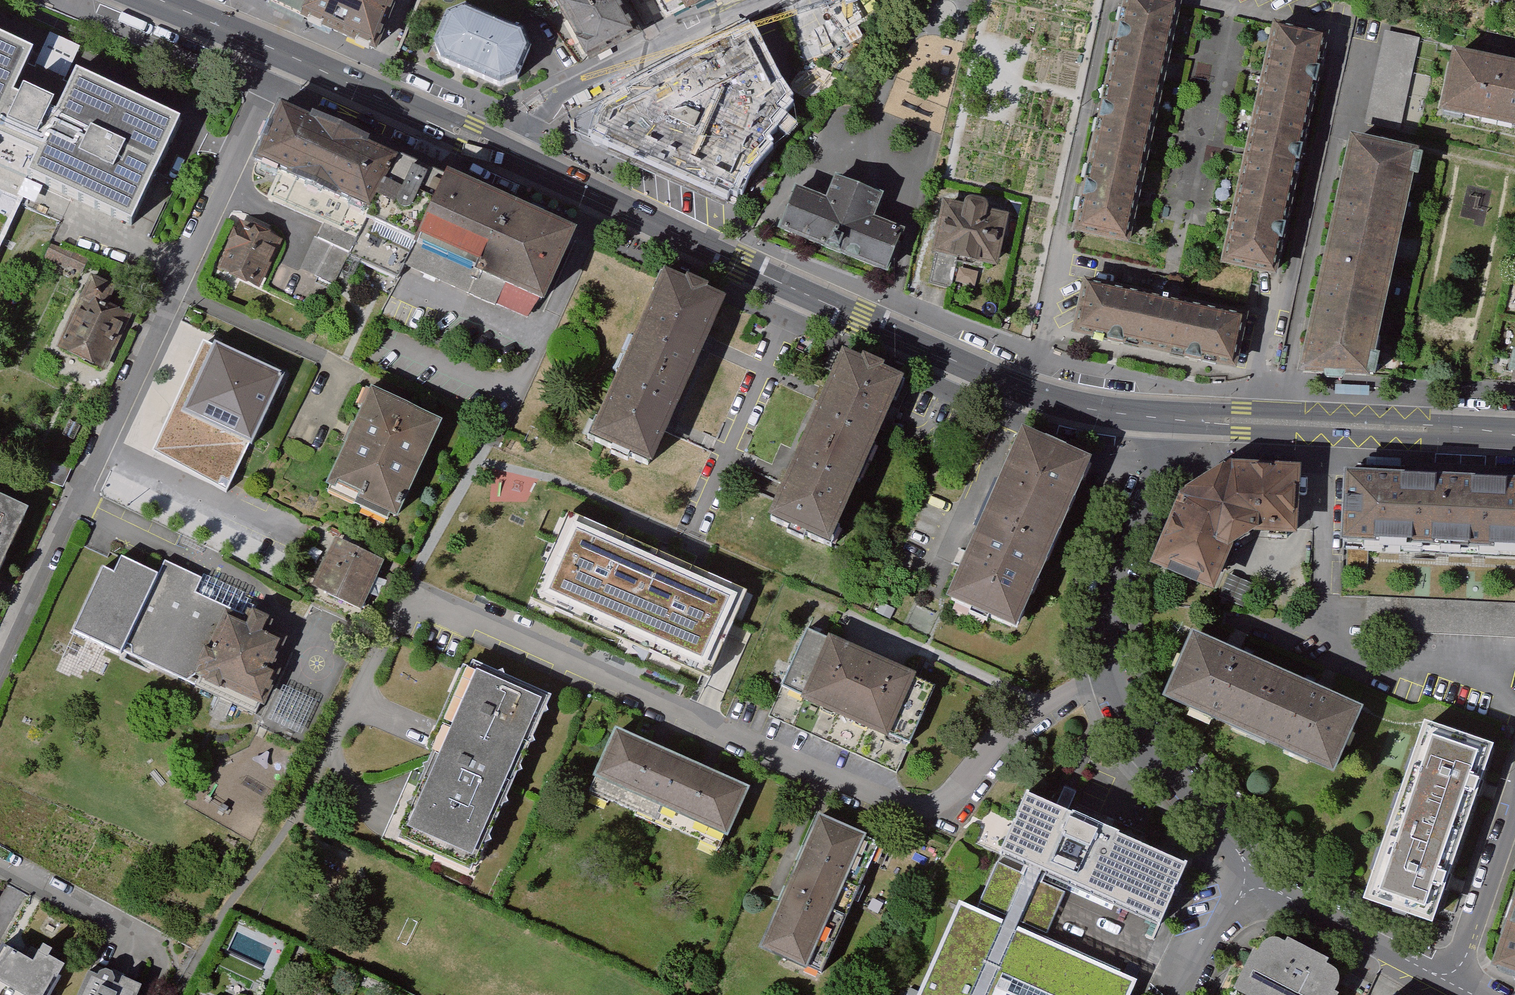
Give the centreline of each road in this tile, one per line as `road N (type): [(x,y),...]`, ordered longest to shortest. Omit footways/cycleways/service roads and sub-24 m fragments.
road 1 (tertiary): [(498,149),(1028,393),(1151,418)]
road 2 (residential): [(284,54),(0,670)]
road 3 (residential): [(1151,418),(1109,593),(1112,676),(1140,731),(1258,880)]
road 4 (tertiary): [(1151,418),(1514,436)]
road 5 (residential): [(498,149),(550,108),(764,0)]
road 6 (tertiary): [(284,54),(498,149)]
road 7 (residential): [(1258,880),(1457,987)]
road 8 (residential): [(0,866),(135,935)]
road 9 (tertiary): [(152,0),(284,54)]
road 10 (residential): [(1258,880),(1223,916),(1184,994)]

